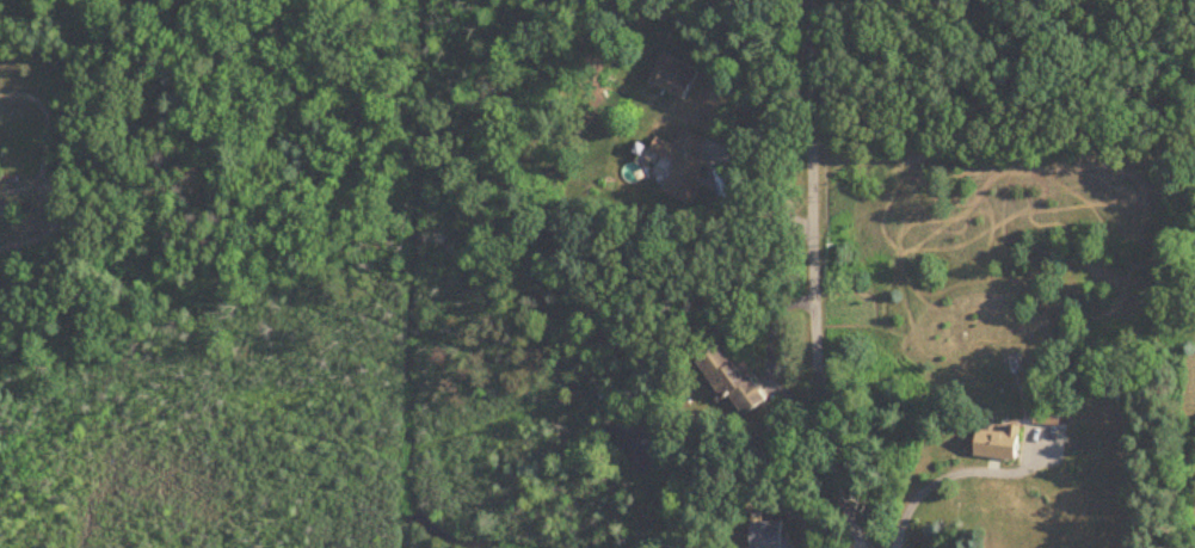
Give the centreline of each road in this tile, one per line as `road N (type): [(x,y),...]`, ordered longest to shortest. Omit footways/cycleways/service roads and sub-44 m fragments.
road 1 (residential): [(858,547),(817,297),(808,0)]

